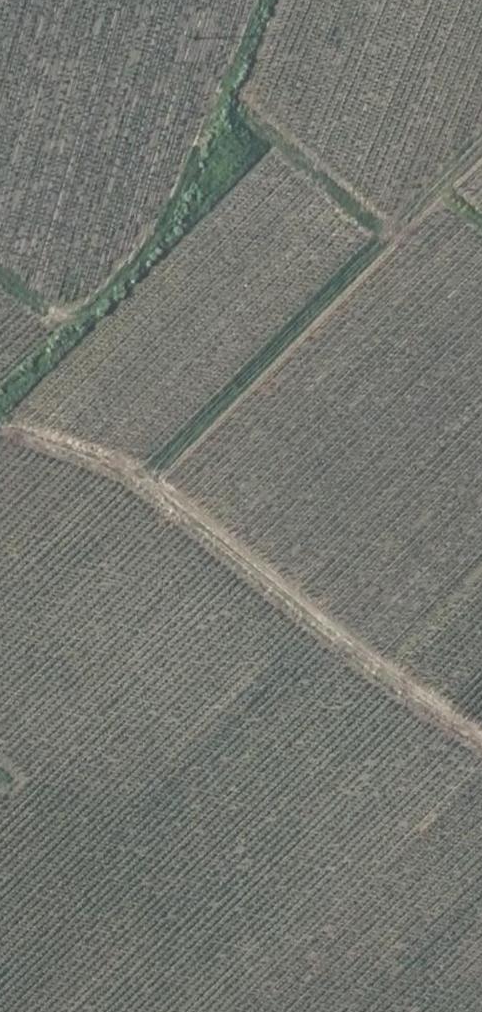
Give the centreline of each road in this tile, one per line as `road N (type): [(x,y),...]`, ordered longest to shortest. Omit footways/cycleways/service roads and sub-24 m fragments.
road 1 (track): [(481,739),(311,619),(144,482),(0,424)]
road 2 (track): [(0,410),(175,227),(262,0)]
road 3 (track): [(144,482),(481,139)]

